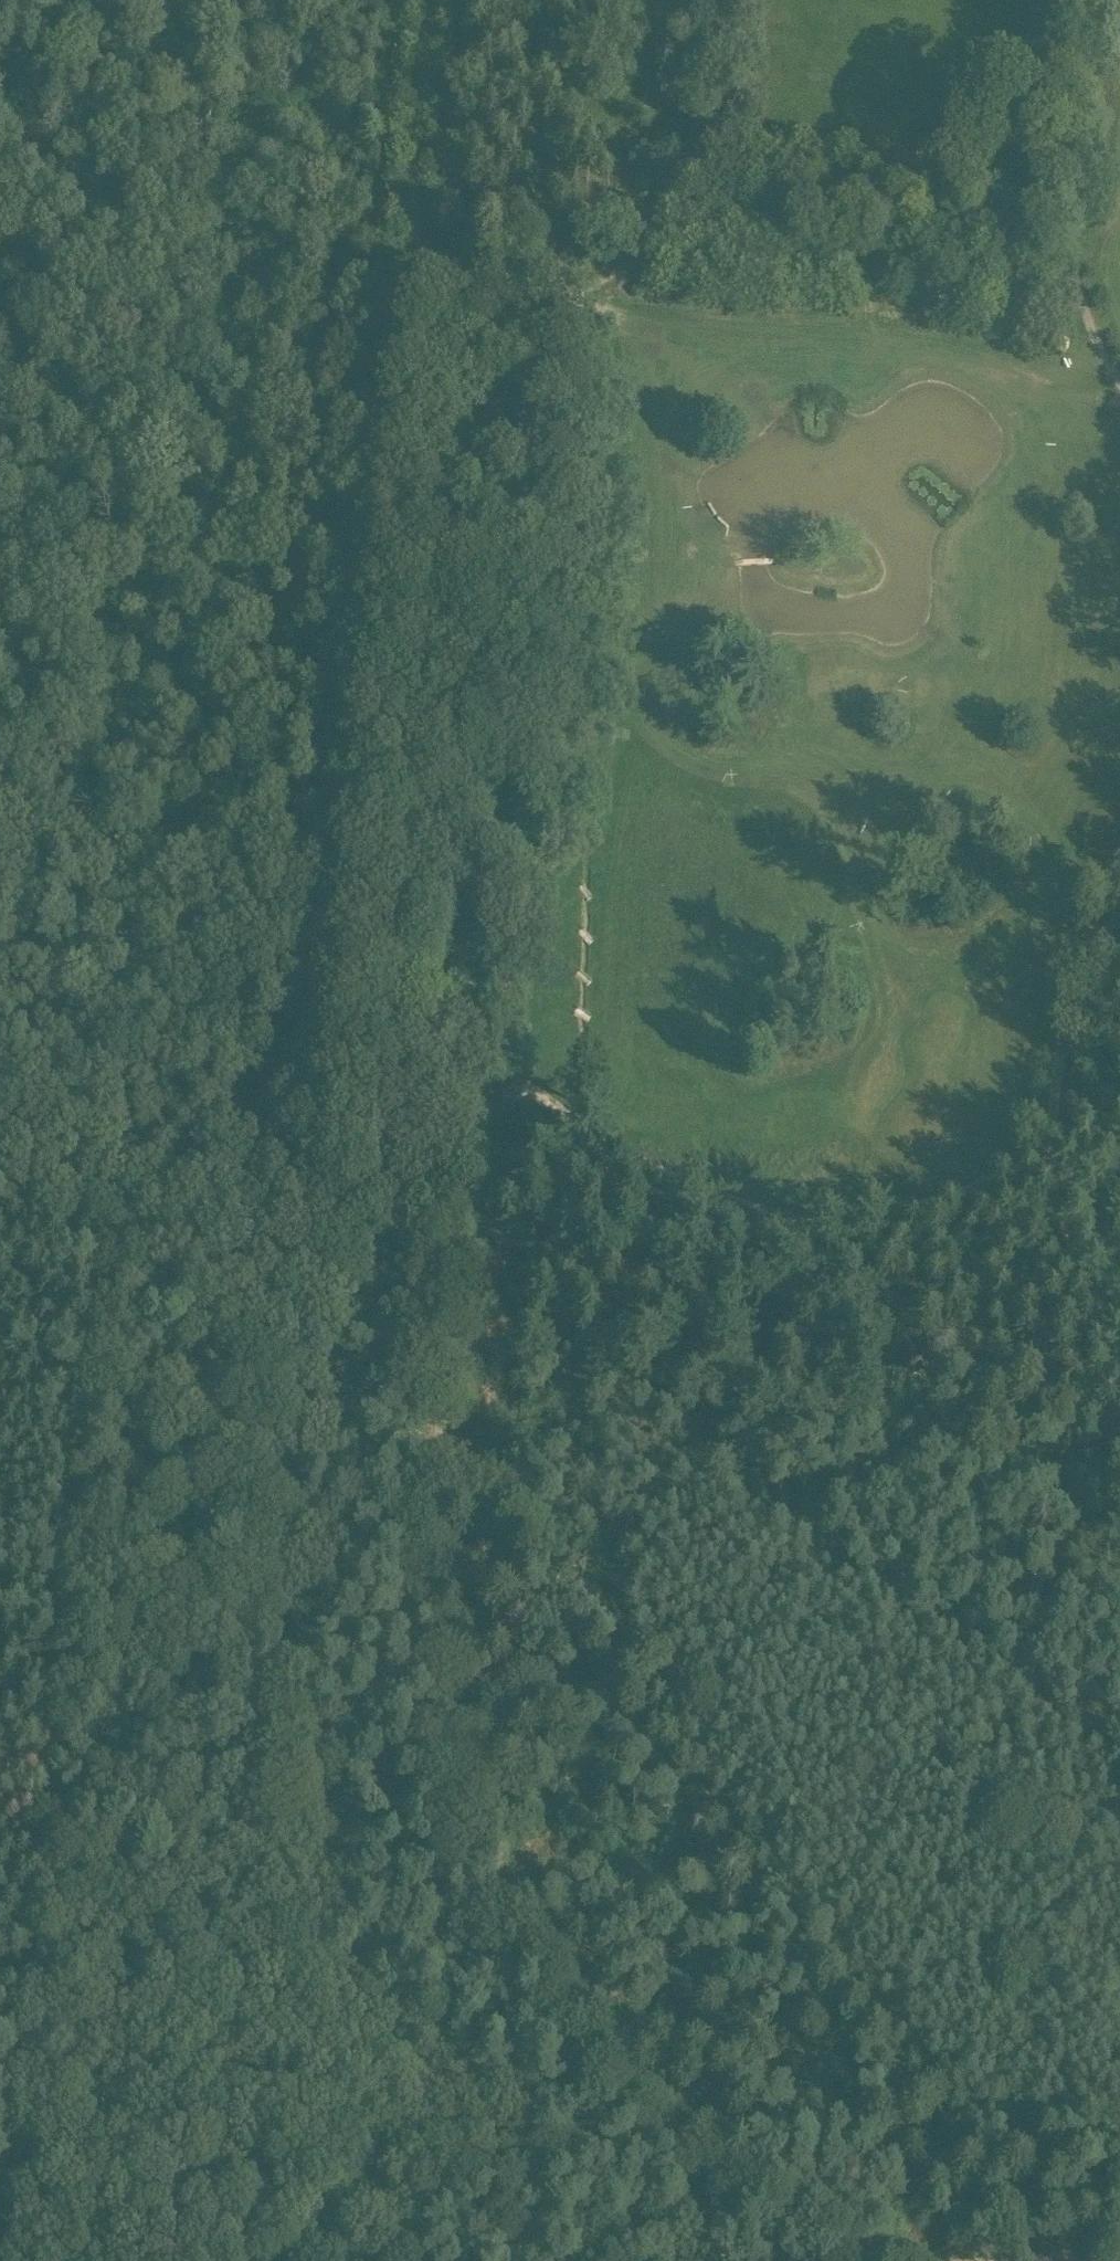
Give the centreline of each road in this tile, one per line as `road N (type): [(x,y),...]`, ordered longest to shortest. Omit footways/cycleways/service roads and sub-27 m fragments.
road 1 (unclassified): [(211,2260),(427,0)]
road 2 (track): [(42,1217),(193,1304),(353,1359),(435,1436)]
road 3 (track): [(326,1117),(42,1217),(0,1194)]

